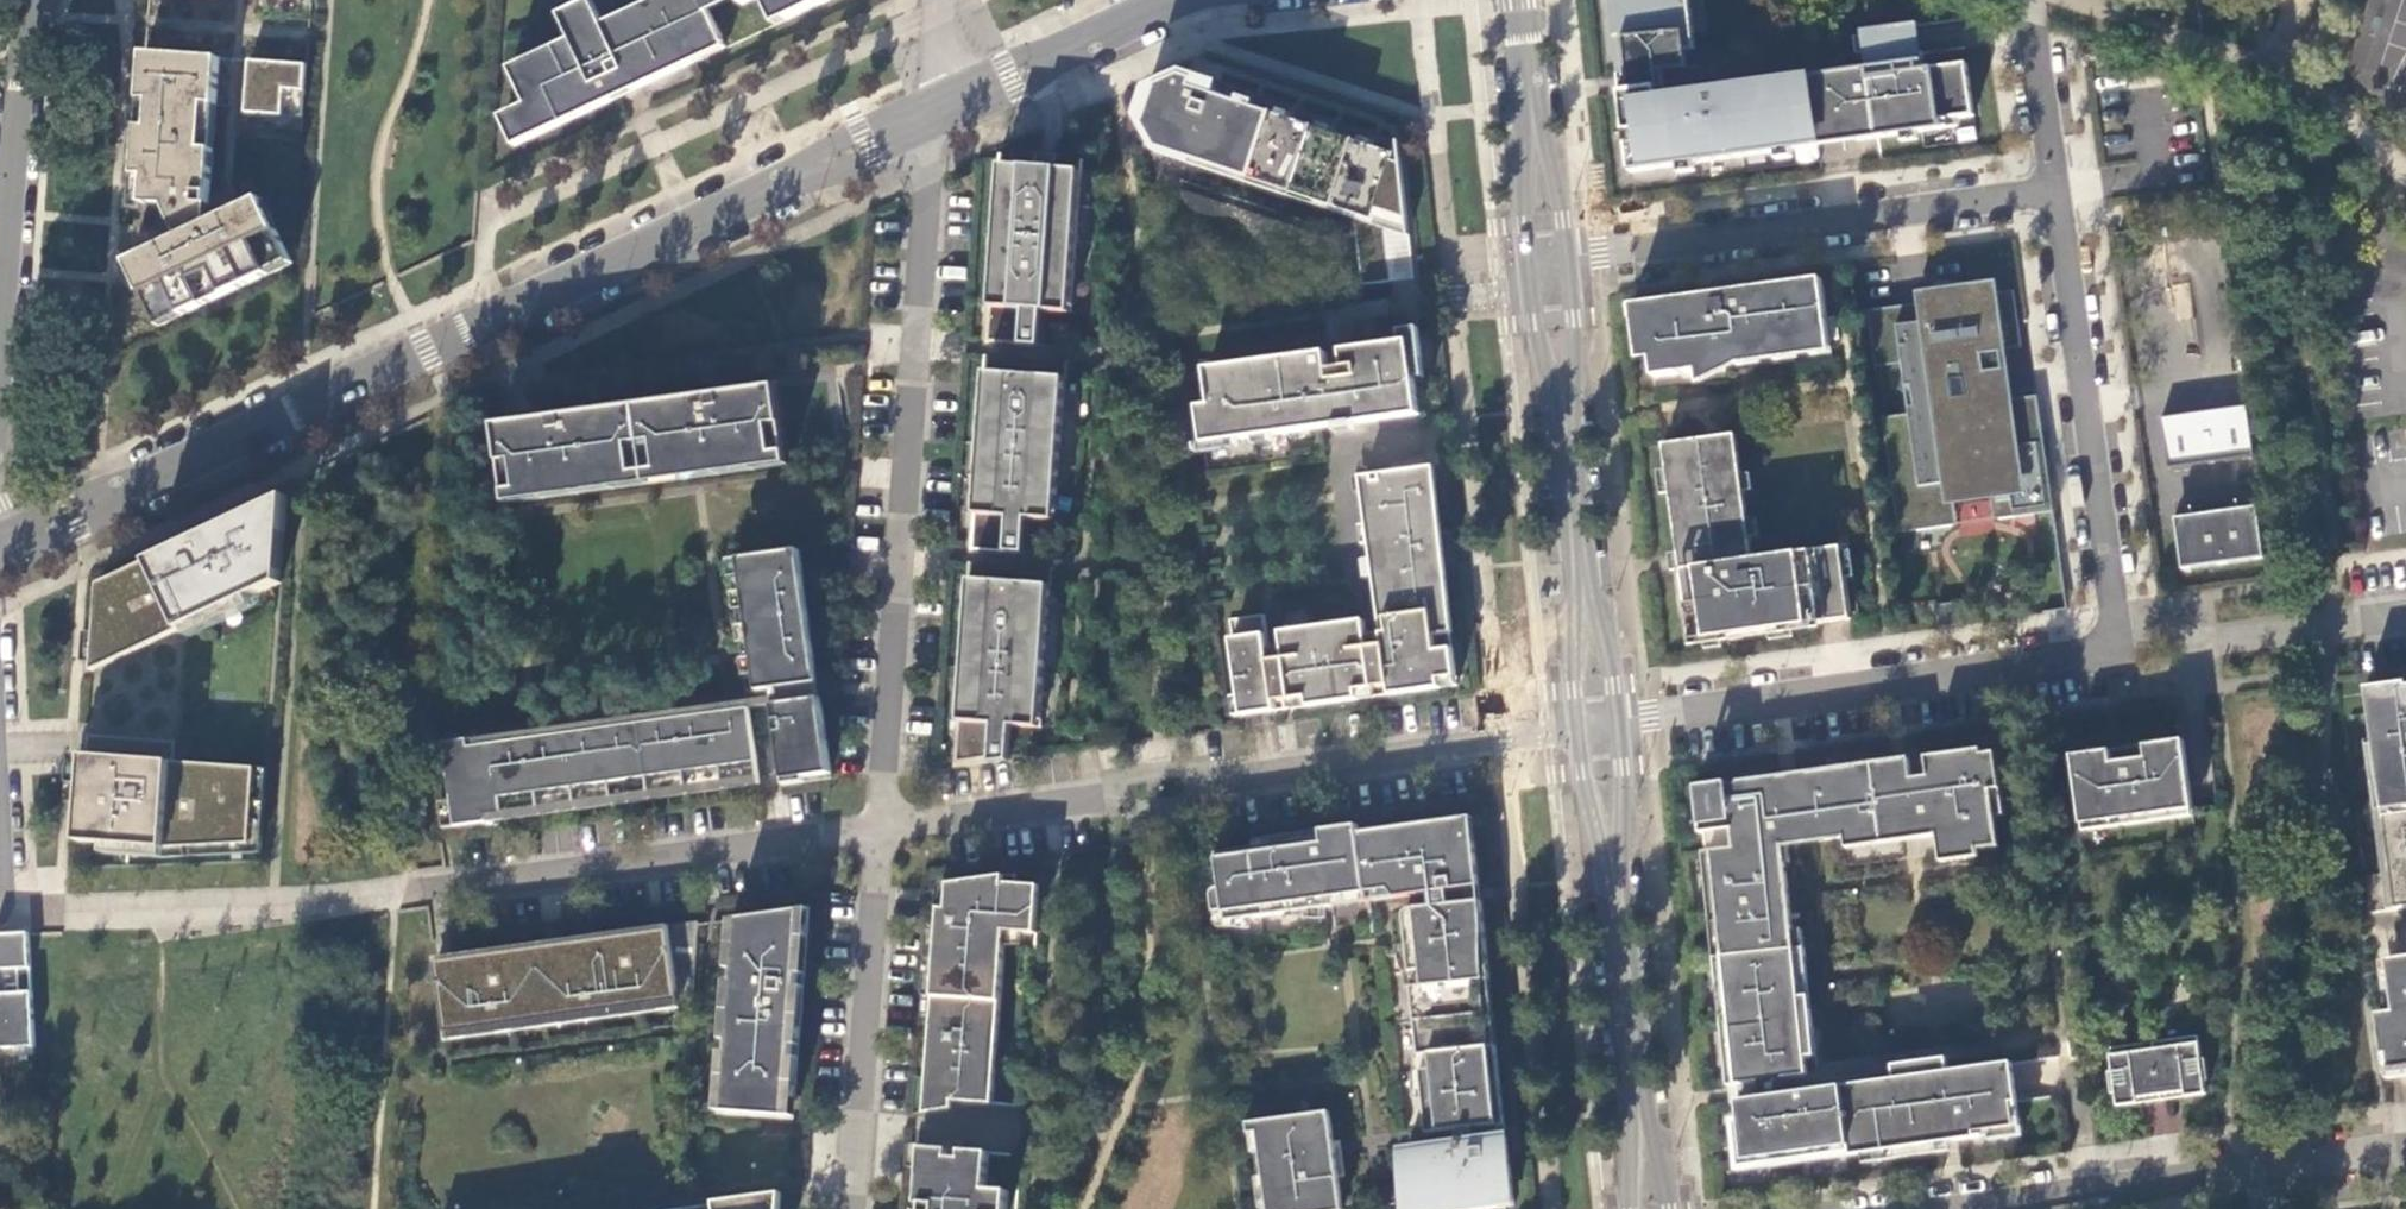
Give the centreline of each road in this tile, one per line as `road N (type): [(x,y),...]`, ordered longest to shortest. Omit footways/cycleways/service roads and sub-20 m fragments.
road 1 (tertiary): [(0,556),(910,125)]
road 2 (residential): [(910,125),(927,193),(883,826)]
road 3 (residential): [(1600,726),(2113,647)]
road 4 (residential): [(1545,263),(2057,191)]
road 5 (residential): [(883,826),(396,893)]
road 6 (tertiary): [(1600,726),(1650,1208)]
road 7 (tertiary): [(1545,263),(1600,726)]
road 8 (residential): [(2113,647),(2057,191)]
road 9 (residential): [(2405,1148),(1964,1208)]
road 10 (residential): [(46,0),(21,88),(0,396)]
road 11 (residential): [(1600,726),(1213,783)]
road 12 (residential): [(883,826),(853,1208)]
road 13 (tertiary): [(1519,0),(1545,263)]
road 14 (tertiary): [(958,101),(1171,0)]
road 15 (residential): [(1110,796),(883,826)]
road 16 (residential): [(2211,643),(2405,615)]
road 17 (residential): [(2057,191),(2031,0)]

